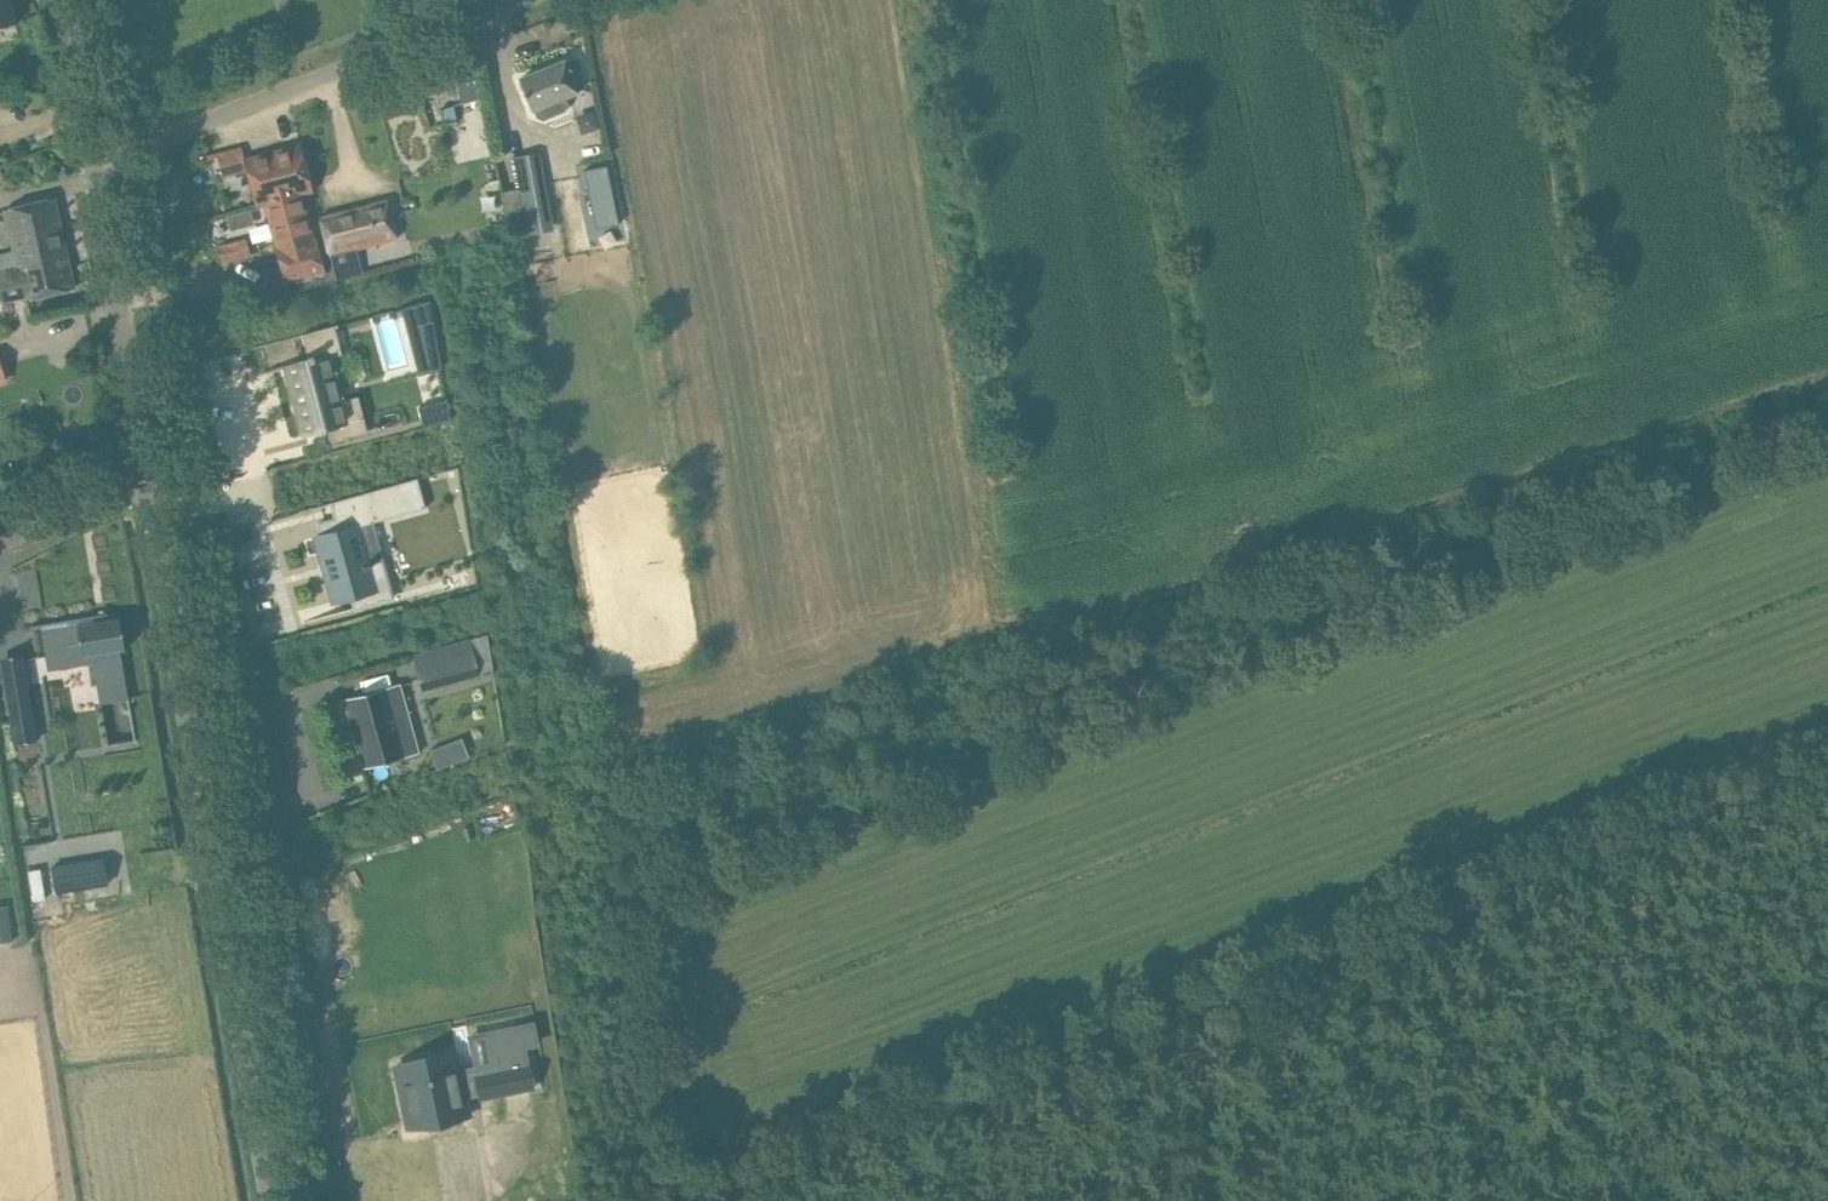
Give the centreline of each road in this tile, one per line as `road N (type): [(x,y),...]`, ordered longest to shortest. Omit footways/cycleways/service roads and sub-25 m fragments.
road 1 (track): [(679,1200),(1827,755)]
road 2 (unclassified): [(262,1200),(128,464)]
road 3 (unclassified): [(74,162),(520,0)]
road 4 (unclassified): [(128,464),(74,162)]
road 5 (unclassified): [(74,162),(45,0)]
road 6 (unclassified): [(0,528),(128,464)]

